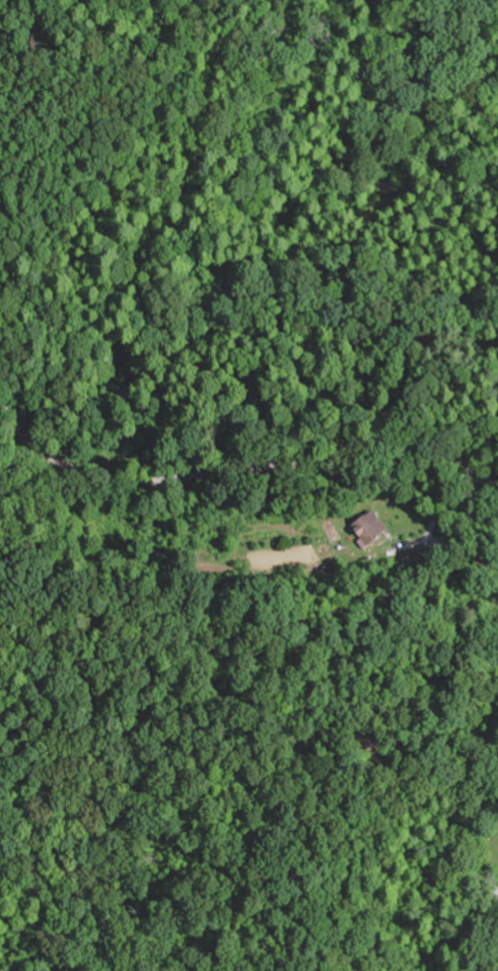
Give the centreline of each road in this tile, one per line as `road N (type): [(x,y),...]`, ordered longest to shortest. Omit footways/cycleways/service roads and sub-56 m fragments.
road 1 (residential): [(0,393),(50,452),(122,483),(277,467),(397,443),(429,444),(497,487)]
road 2 (residential): [(497,813),(482,775),(406,672)]

